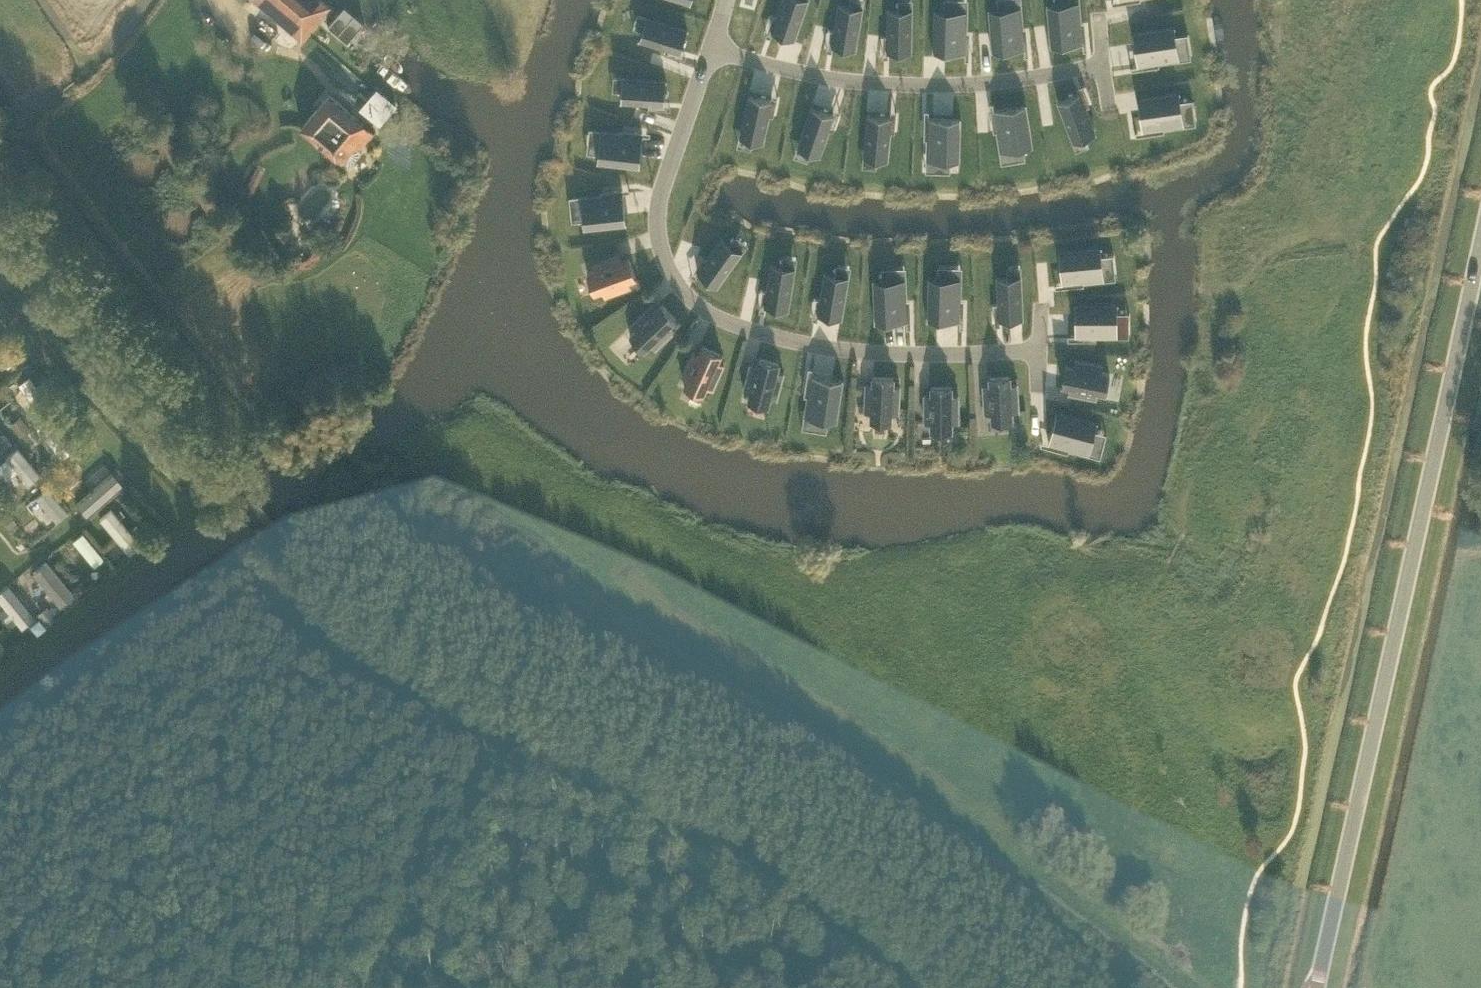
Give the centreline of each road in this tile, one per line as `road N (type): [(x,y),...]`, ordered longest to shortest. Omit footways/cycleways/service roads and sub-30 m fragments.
road 1 (tertiary): [(1317,987),(1480,245)]
road 2 (residential): [(713,47),(660,211),(665,257),(688,294),(725,319),(801,342),(913,352),(1042,350)]
road 3 (residential): [(1103,64),(923,84),(810,74),(713,47)]

